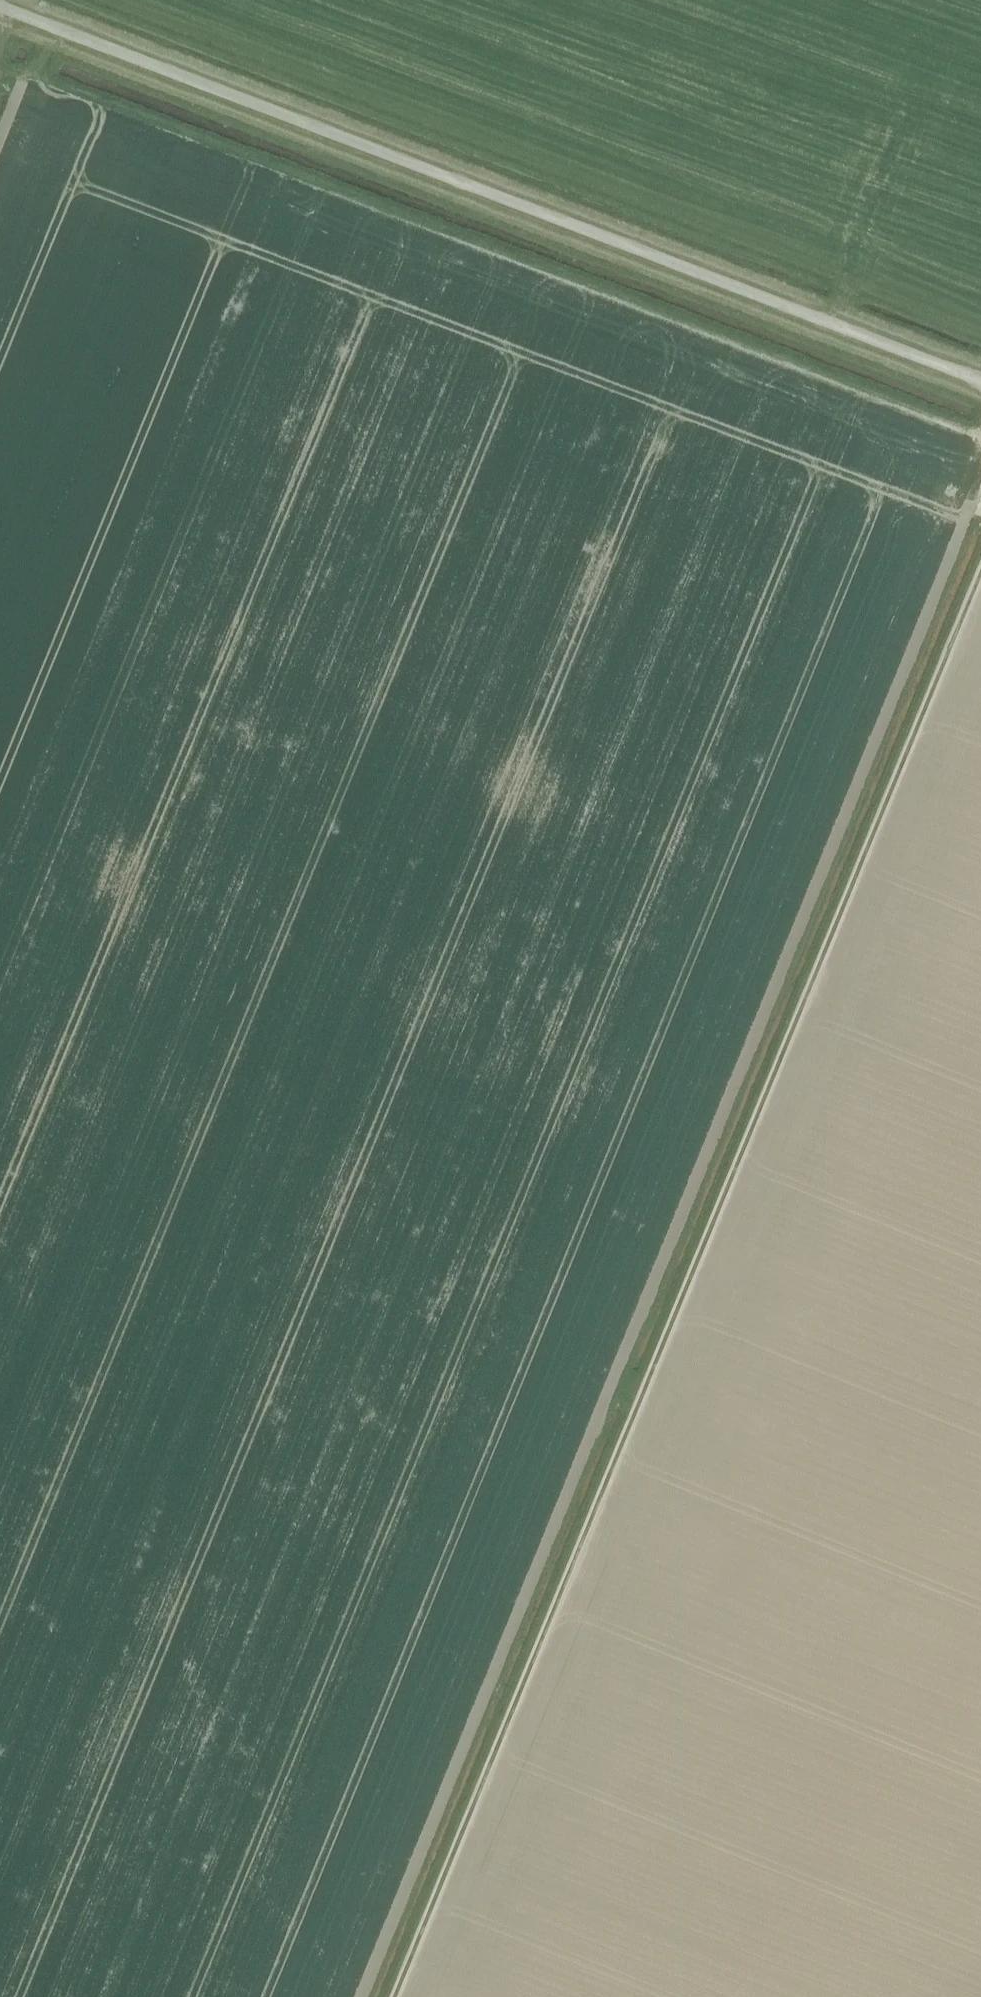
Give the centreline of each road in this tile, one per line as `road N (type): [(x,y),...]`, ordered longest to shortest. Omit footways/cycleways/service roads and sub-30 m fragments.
road 1 (unclassified): [(980,382),(0,7)]

